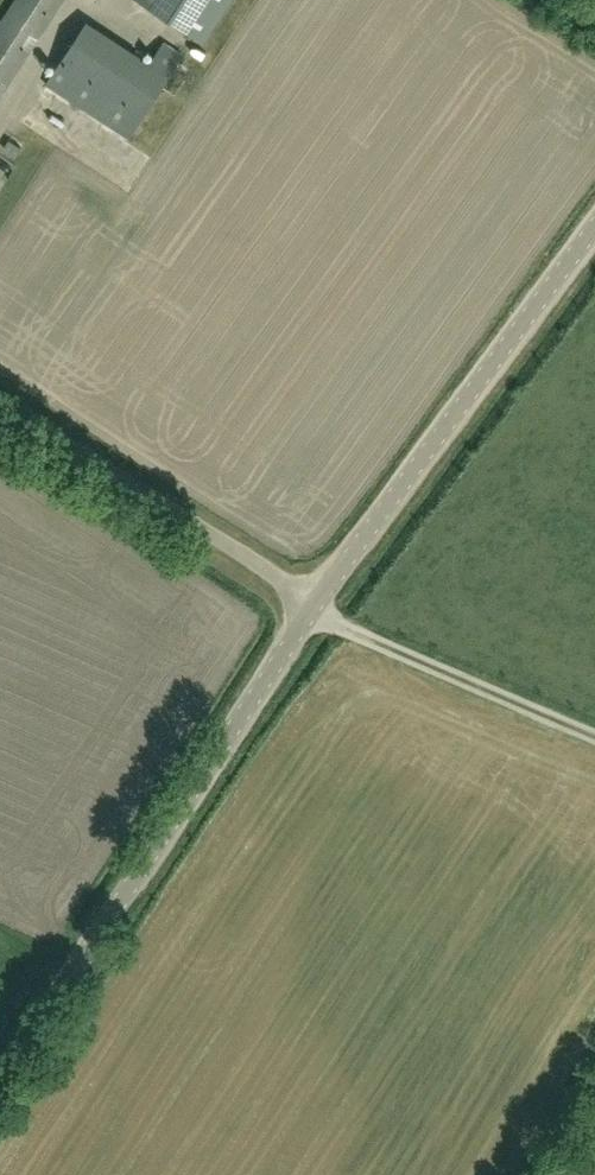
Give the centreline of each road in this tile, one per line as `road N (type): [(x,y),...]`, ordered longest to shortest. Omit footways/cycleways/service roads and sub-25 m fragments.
road 1 (unclassified): [(0,1098),(180,804),(325,605)]
road 2 (unclassified): [(325,605),(594,240)]
road 3 (unclassified): [(325,605),(180,497),(0,384)]
road 4 (unclassified): [(594,742),(371,636),(325,605)]

